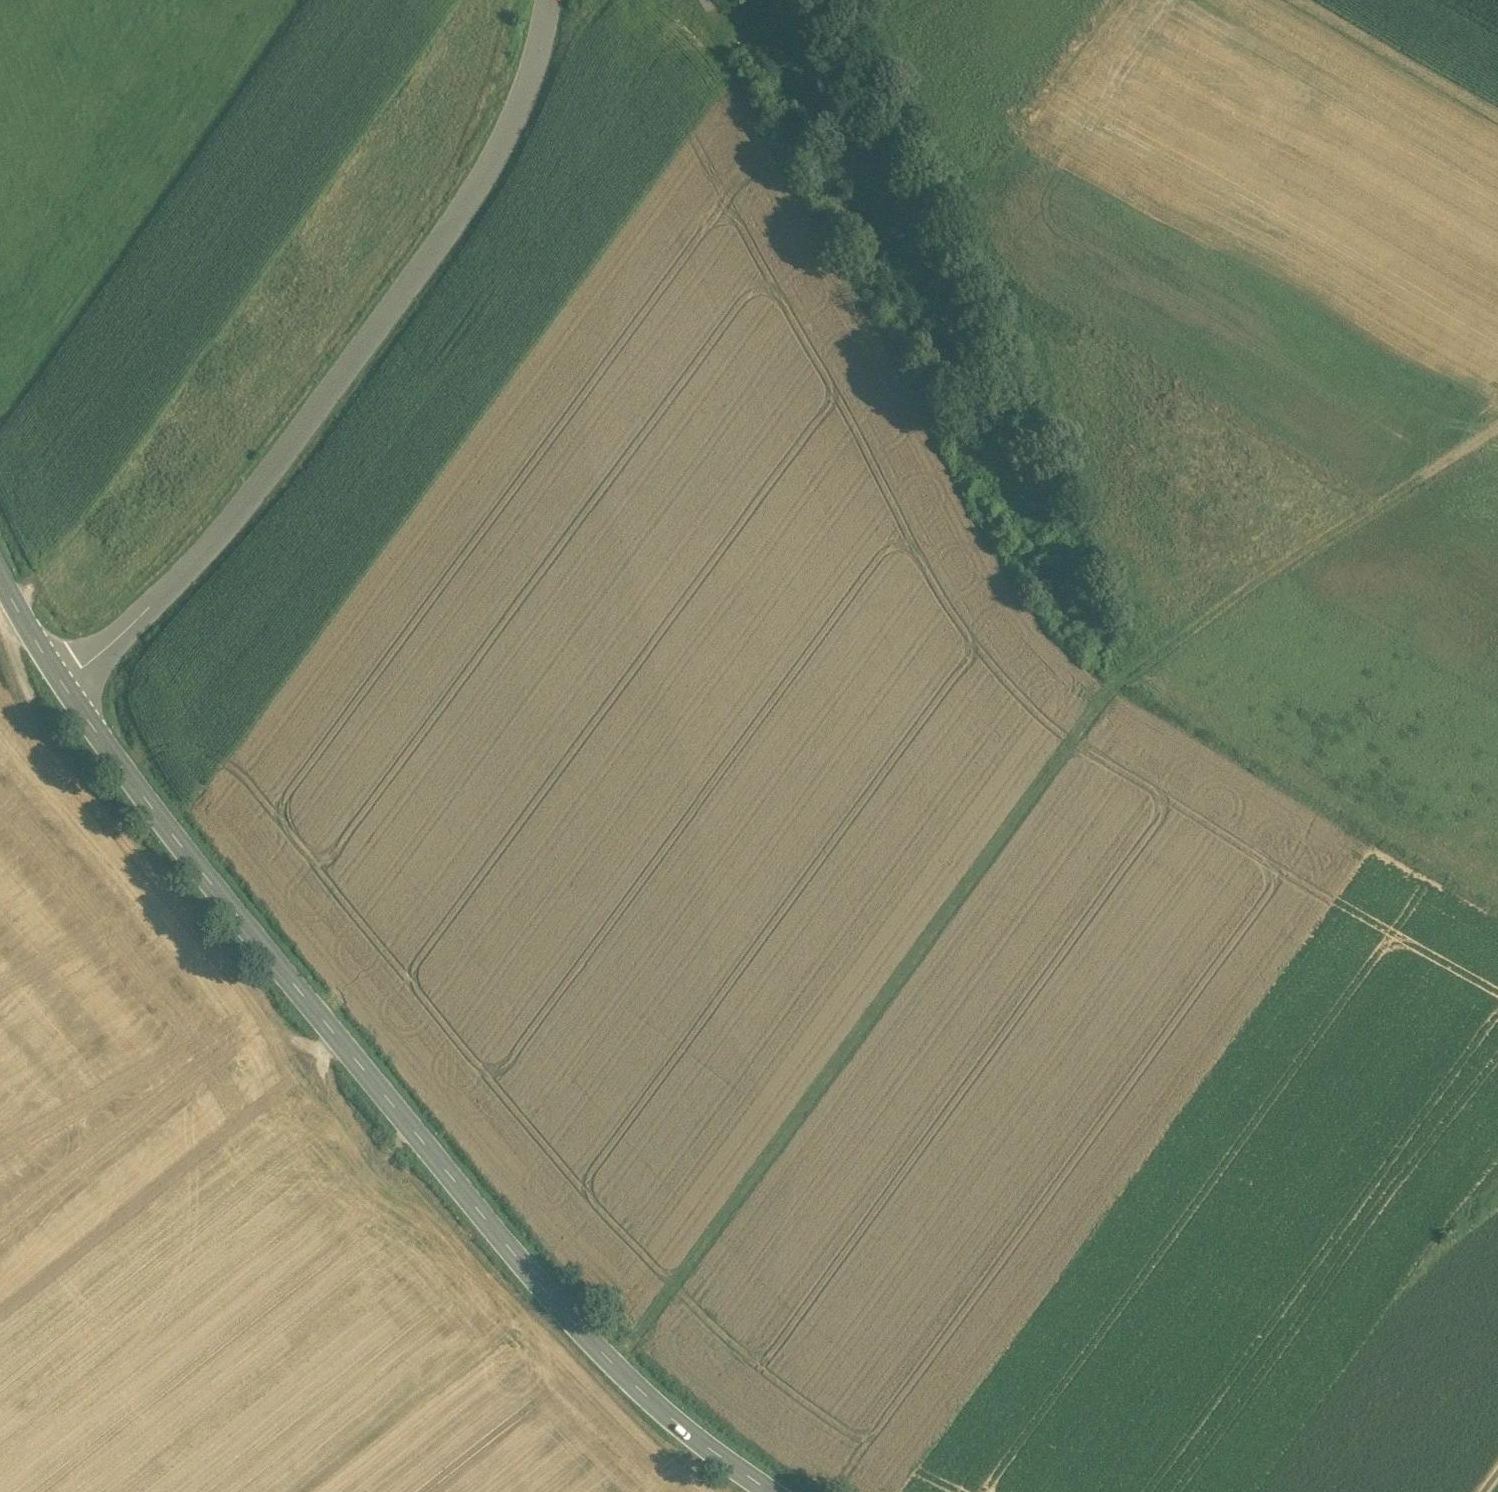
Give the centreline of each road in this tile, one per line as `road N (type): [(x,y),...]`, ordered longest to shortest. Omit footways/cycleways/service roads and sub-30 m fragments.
road 1 (track): [(615,1368),(1117,692),(1497,436)]
road 2 (tertiary): [(61,683),(231,908),(599,1353),(680,1429),(767,1491)]
road 3 (unclassified): [(551,0),(530,90),(495,165),(424,273),(221,535),(151,608),(61,683)]
road 4 (track): [(1497,113),(1303,0)]
road 5 (tertiary): [(0,577),(61,683)]

